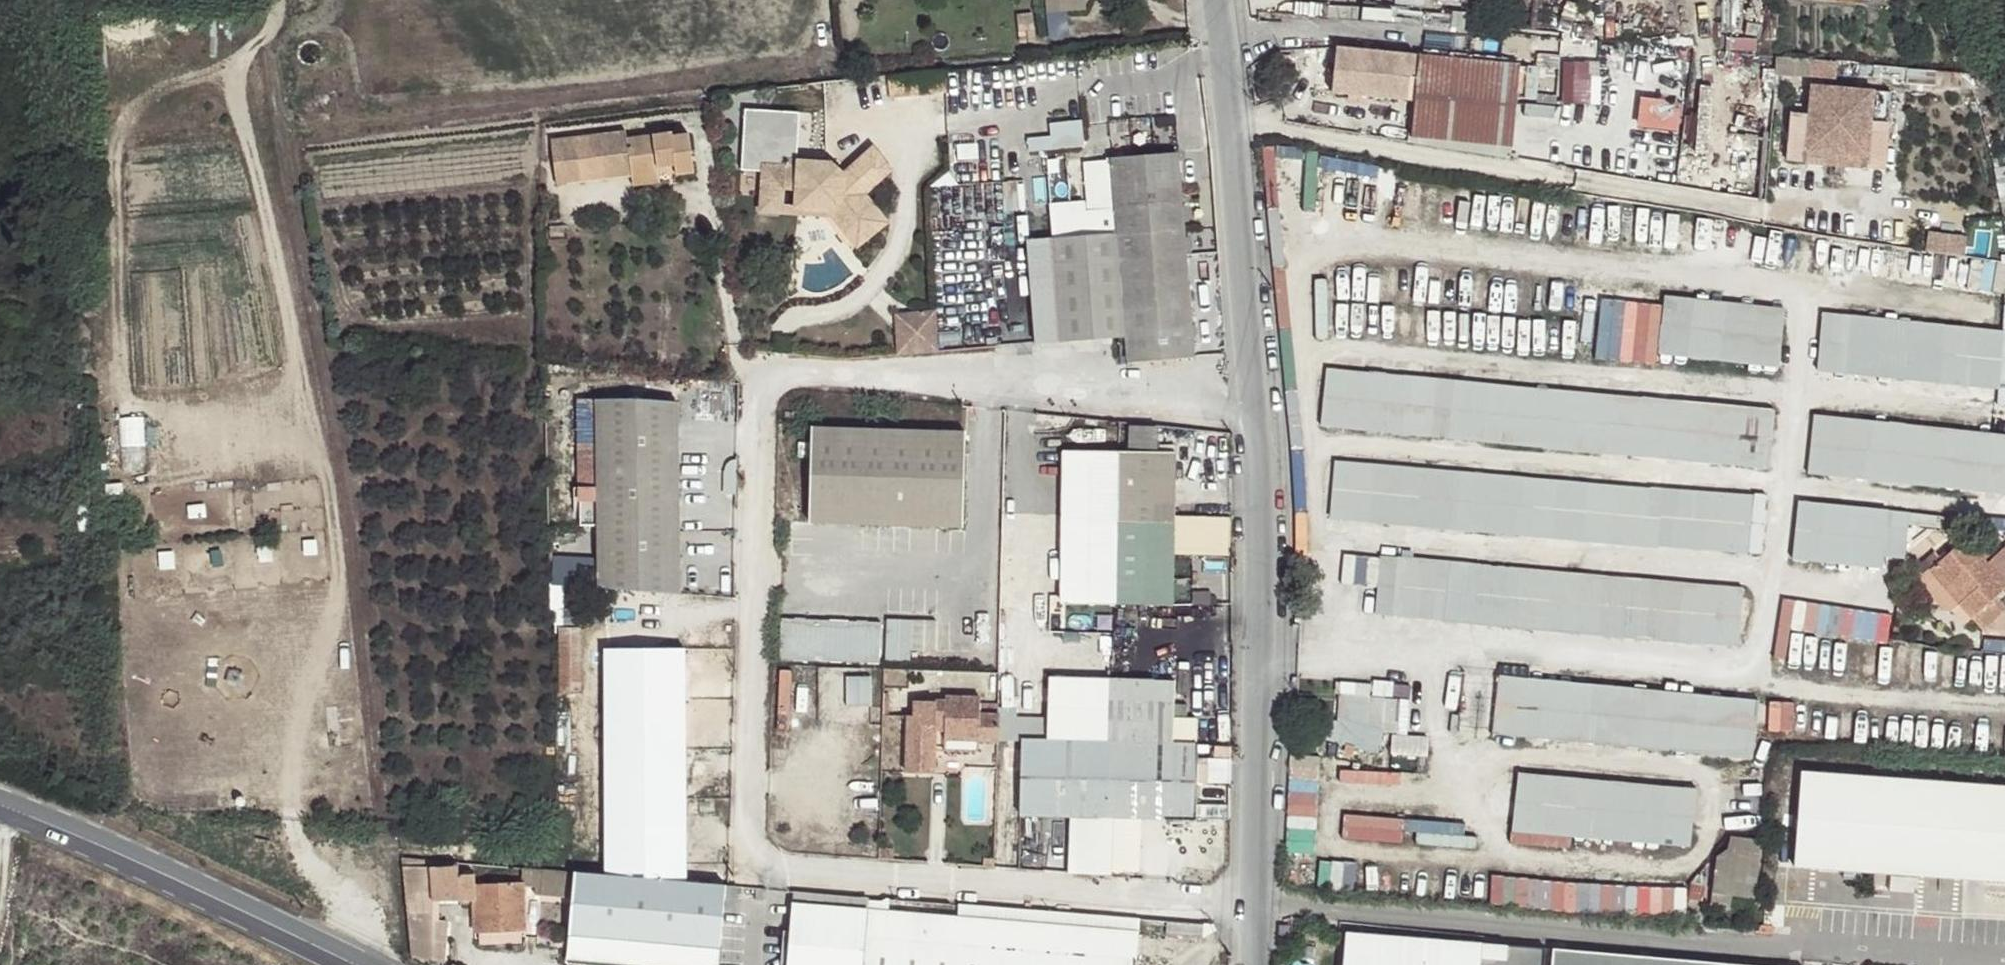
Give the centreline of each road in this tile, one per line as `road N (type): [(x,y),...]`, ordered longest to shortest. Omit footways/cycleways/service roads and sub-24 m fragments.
road 1 (unclassified): [(1255,403),(1138,387),(781,370),(759,388),(742,831),(775,862),(1253,902)]
road 2 (track): [(281,0),(275,26),(241,63),(234,97),(331,490),(339,577),(291,770),(291,823),(307,859),(356,917),(350,964)]
road 3 (track): [(241,63),(157,91),(122,121),(110,166),(122,382),(129,402),(152,410),(252,433),(318,432)]
road 4 (unclassified): [(1255,403),(1265,499),(1253,902)]
road 5 (unclassified): [(1212,0),(1255,403)]
road 6 (primary): [(0,805),(352,964)]

